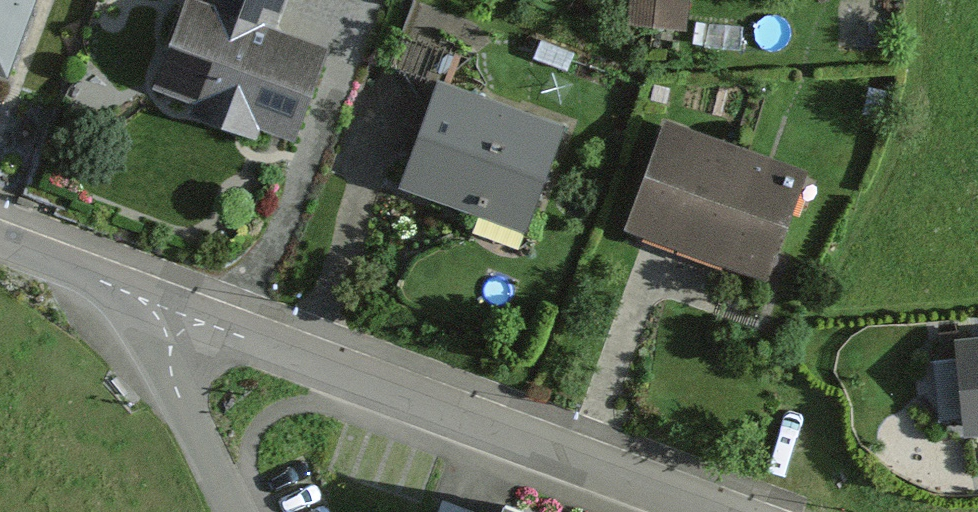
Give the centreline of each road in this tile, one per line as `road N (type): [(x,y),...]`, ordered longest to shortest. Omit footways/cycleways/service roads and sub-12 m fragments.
road 1 (residential): [(170,310),(700,511)]
road 2 (residential): [(170,310),(175,386),(232,511)]
road 3 (residential): [(0,248),(170,310)]

